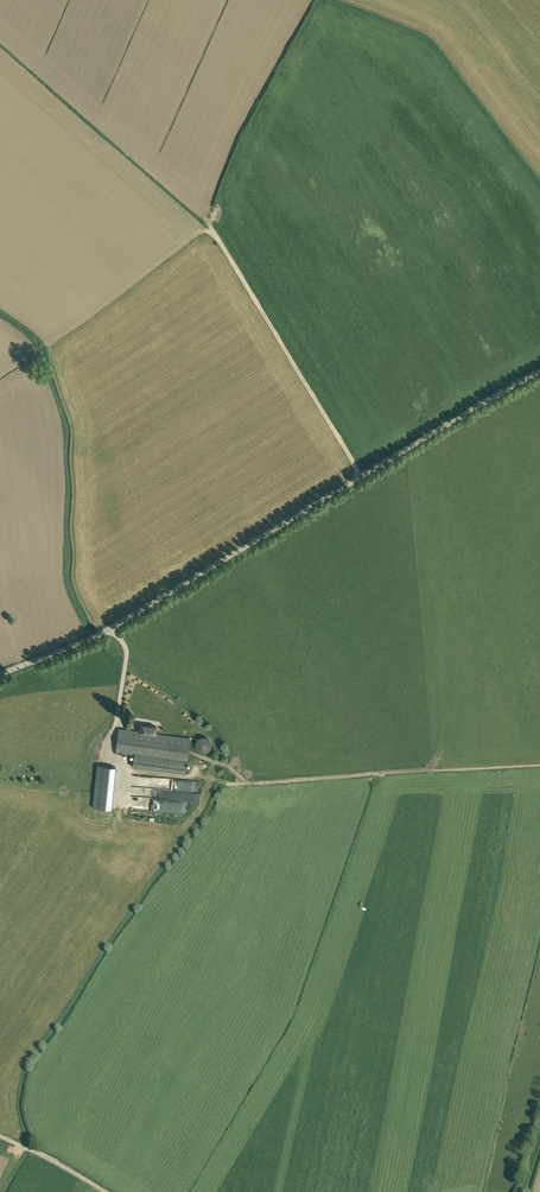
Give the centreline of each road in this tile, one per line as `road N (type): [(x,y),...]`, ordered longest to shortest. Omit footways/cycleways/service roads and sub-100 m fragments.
road 1 (unclassified): [(0,675),(115,628),(539,372)]
road 2 (track): [(208,224),(362,477)]

